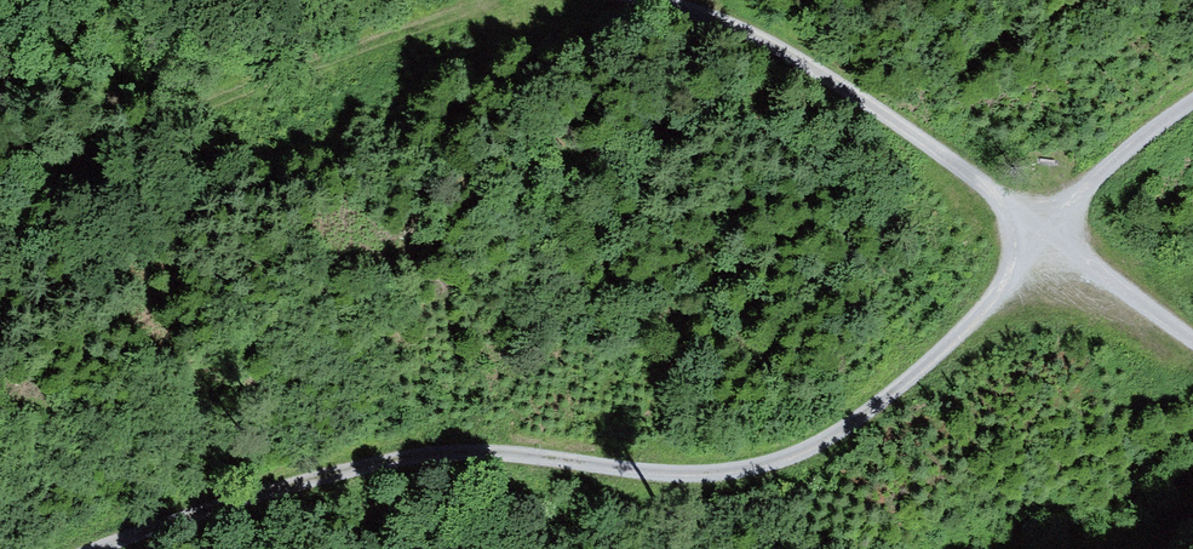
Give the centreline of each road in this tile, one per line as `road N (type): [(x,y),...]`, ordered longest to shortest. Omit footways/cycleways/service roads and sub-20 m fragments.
road 1 (track): [(108,548),(381,464),(515,454),(713,476),(771,466),(853,432),(944,352),(1115,169),(1192,109)]
road 2 (track): [(658,0),(846,82),(1192,341)]
road 3 (track): [(0,213),(310,76),(461,26),(489,0)]

